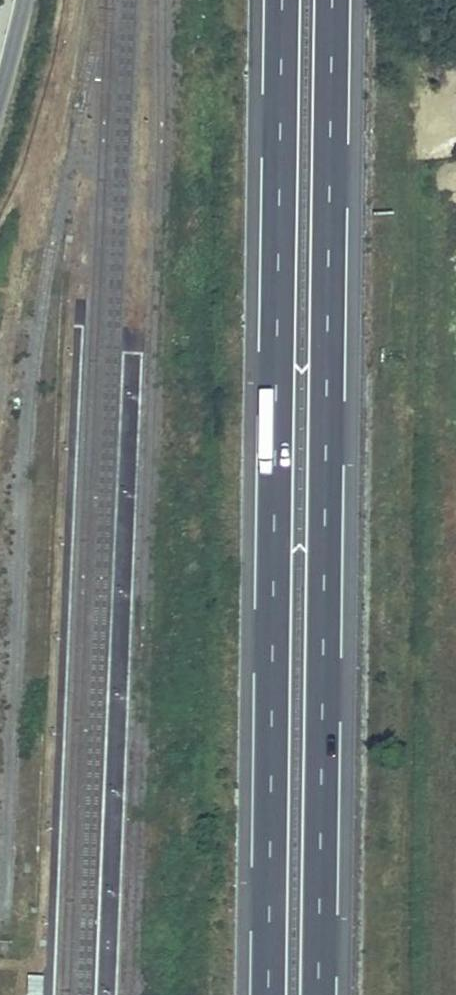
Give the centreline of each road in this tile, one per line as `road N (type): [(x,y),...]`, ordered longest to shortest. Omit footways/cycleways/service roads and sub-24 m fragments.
road 1 (motorway): [(318,994),(332,0)]
road 2 (motorway): [(282,0),(268,994)]

